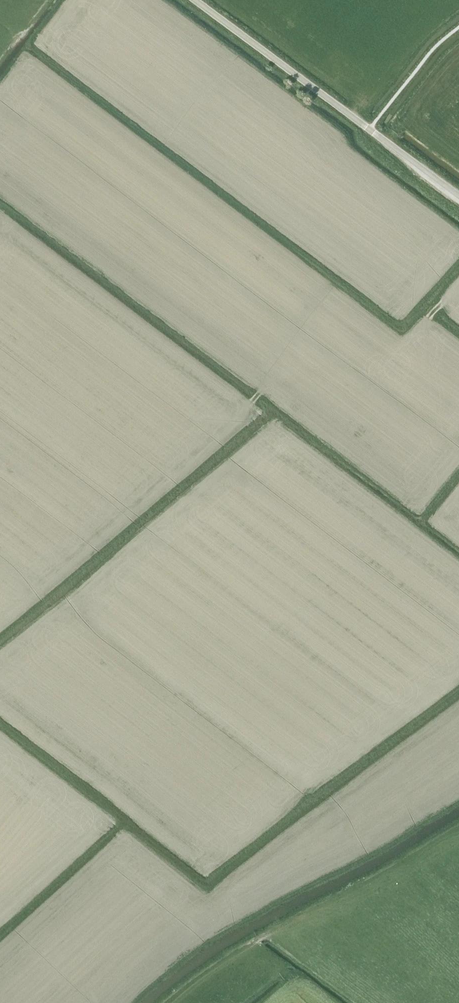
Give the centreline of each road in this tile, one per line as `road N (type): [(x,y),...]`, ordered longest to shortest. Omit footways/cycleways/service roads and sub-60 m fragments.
road 1 (tertiary): [(458,196),(193,0)]

